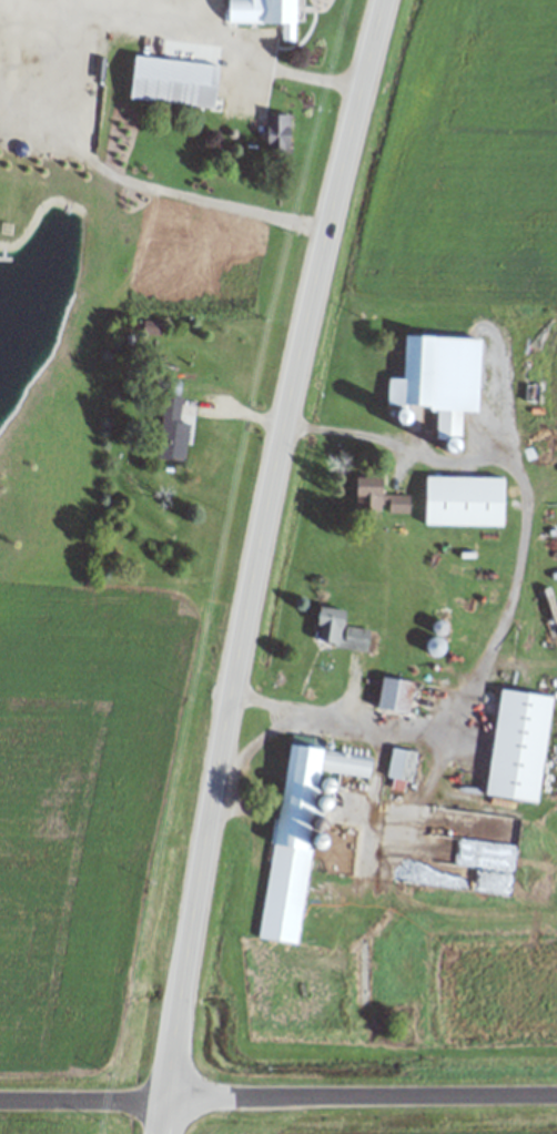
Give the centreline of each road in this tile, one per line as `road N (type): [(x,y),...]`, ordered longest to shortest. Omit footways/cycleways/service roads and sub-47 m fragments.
road 1 (secondary): [(166,1133),(267,504),(384,0)]
road 2 (residential): [(170,1105),(556,1102)]
road 3 (residential): [(0,1105),(170,1105)]

